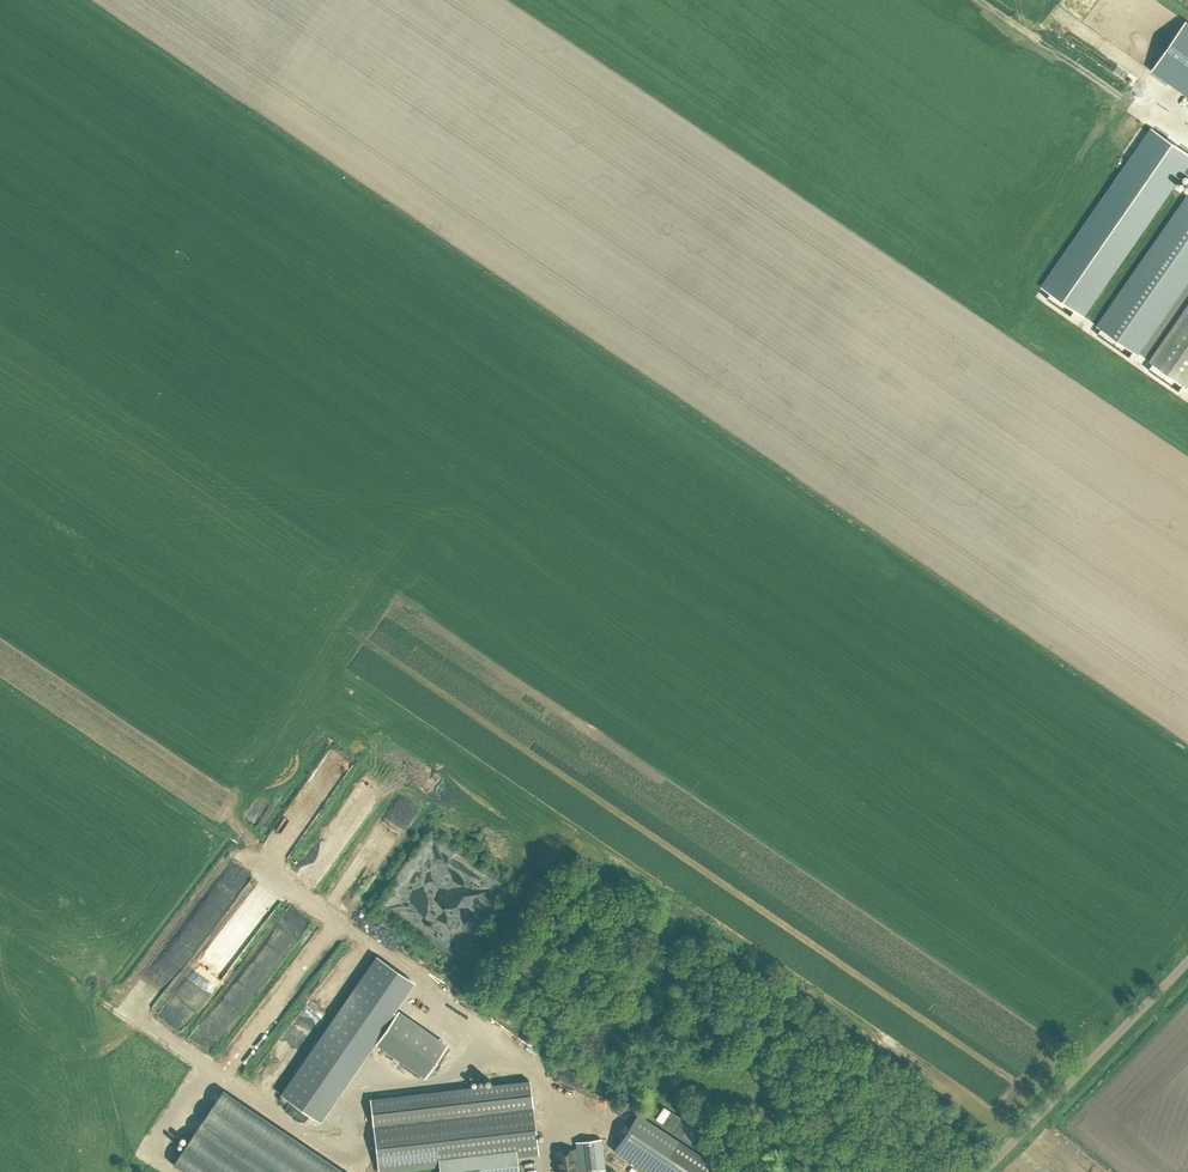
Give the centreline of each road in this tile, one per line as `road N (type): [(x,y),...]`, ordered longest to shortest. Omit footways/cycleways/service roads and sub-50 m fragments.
road 1 (unclassified): [(982,1171),(1187,959)]

